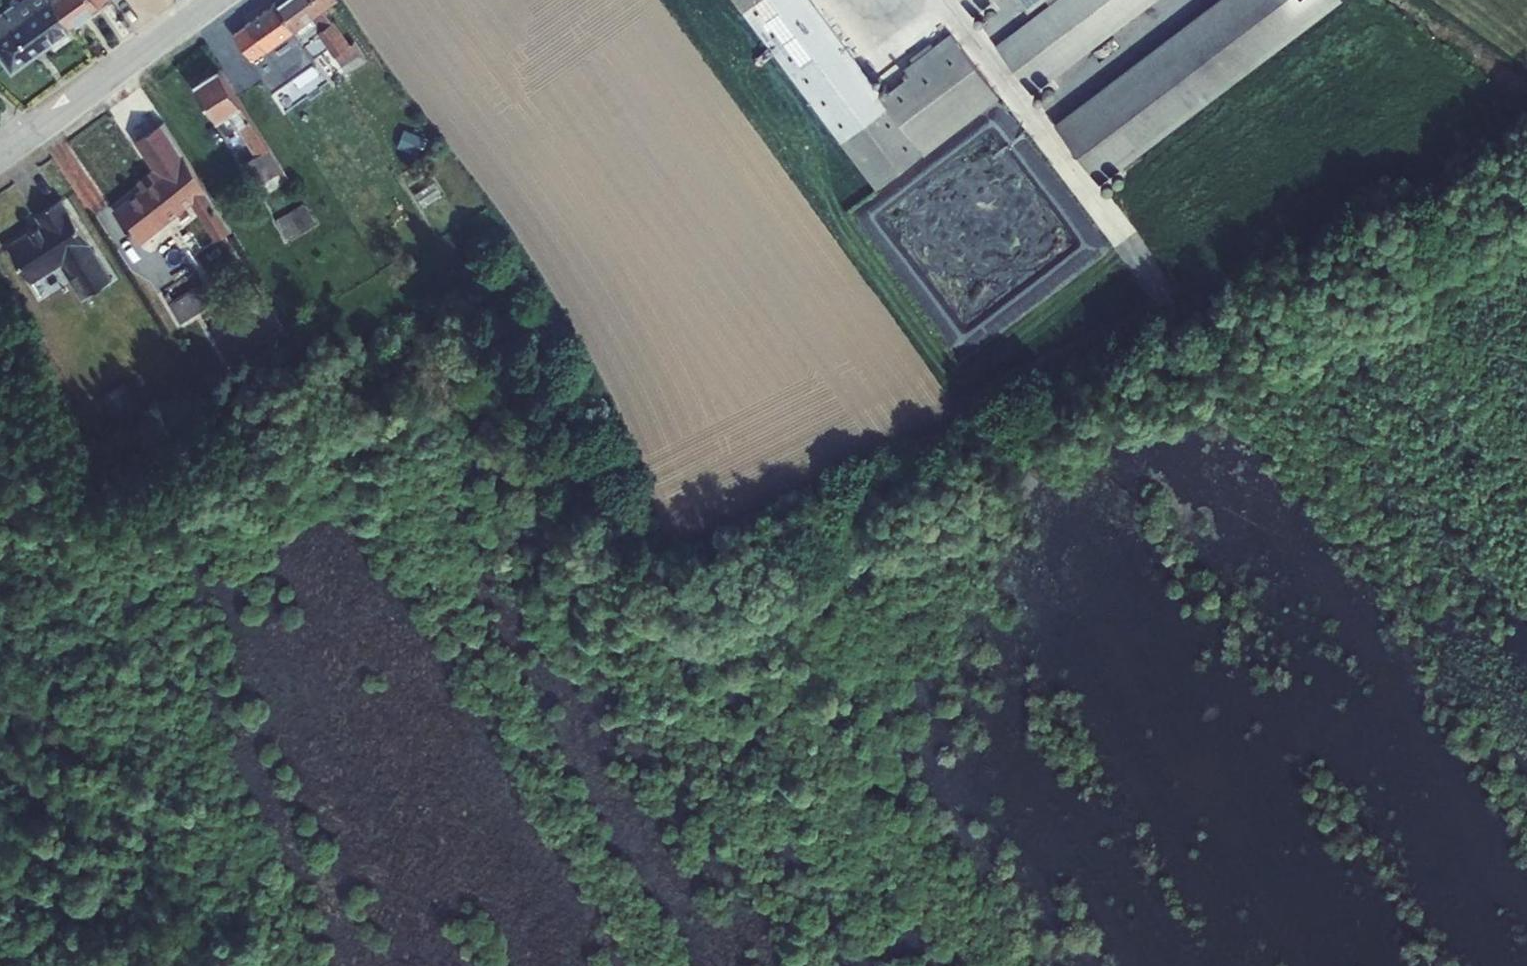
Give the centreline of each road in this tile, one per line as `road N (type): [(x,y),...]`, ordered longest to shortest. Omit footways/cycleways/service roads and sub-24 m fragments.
road 1 (residential): [(209,0),(26,135)]

